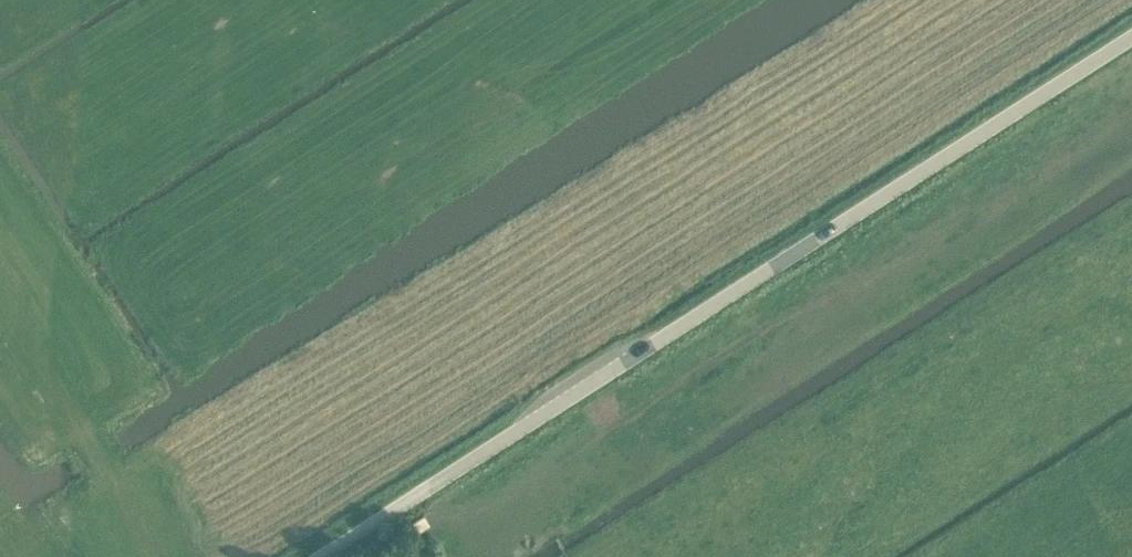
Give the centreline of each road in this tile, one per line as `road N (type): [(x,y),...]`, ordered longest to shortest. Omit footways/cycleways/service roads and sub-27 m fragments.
road 1 (unclassified): [(313,556),(1131,31)]
road 2 (track): [(0,297),(170,556)]

